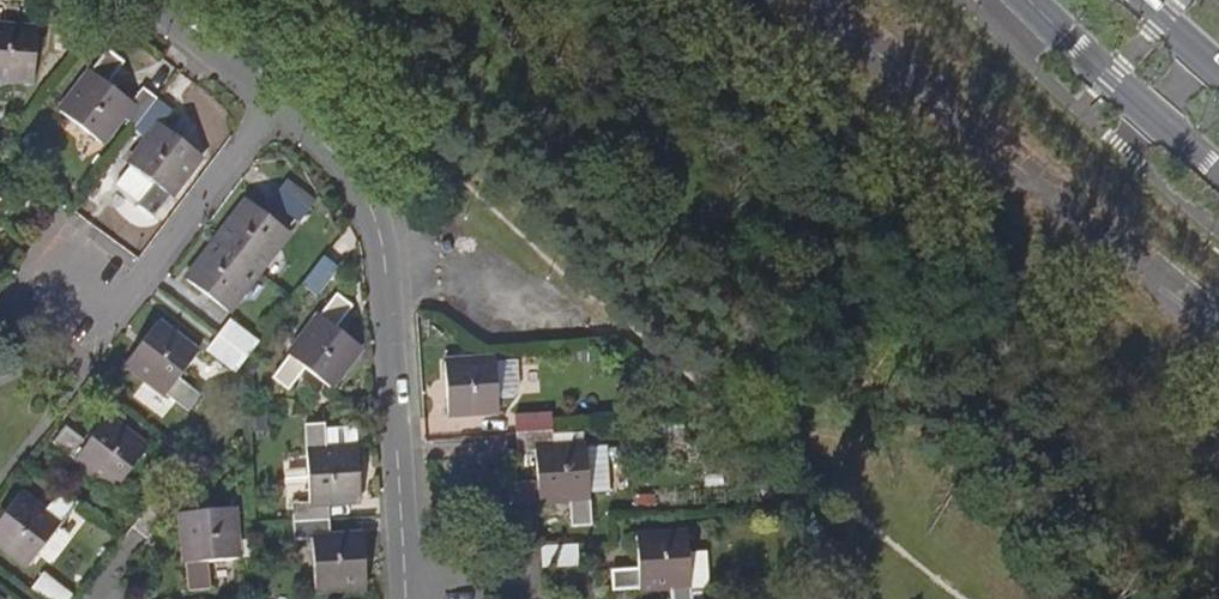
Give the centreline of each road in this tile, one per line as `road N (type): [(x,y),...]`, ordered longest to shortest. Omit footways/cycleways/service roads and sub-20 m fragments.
road 1 (residential): [(276,103),(347,159),(380,224),(408,586)]
road 2 (residential): [(276,103),(105,320),(42,271)]
road 3 (secondary): [(1028,0),(1218,176)]
road 4 (residential): [(154,0),(276,103)]

